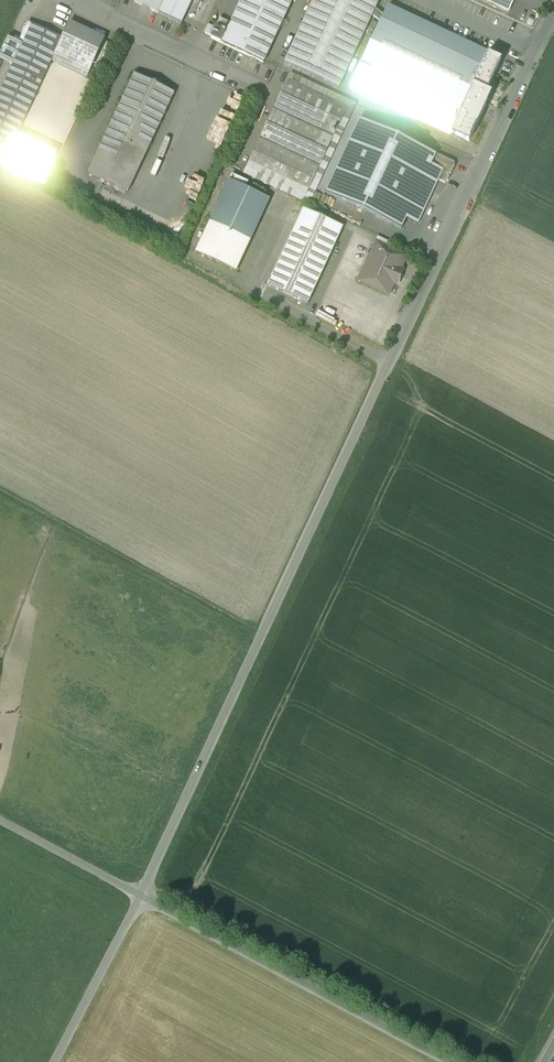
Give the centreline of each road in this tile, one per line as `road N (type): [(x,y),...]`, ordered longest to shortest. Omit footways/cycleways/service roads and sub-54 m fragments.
road 1 (unclassified): [(360,427),(136,892)]
road 2 (residential): [(553,11),(360,427)]
road 3 (unclassified): [(136,892),(455,1061)]
road 4 (residential): [(69,0),(260,89)]
road 5 (unclassified): [(136,892),(52,1061)]
road 6 (unclassified): [(136,892),(0,818)]

